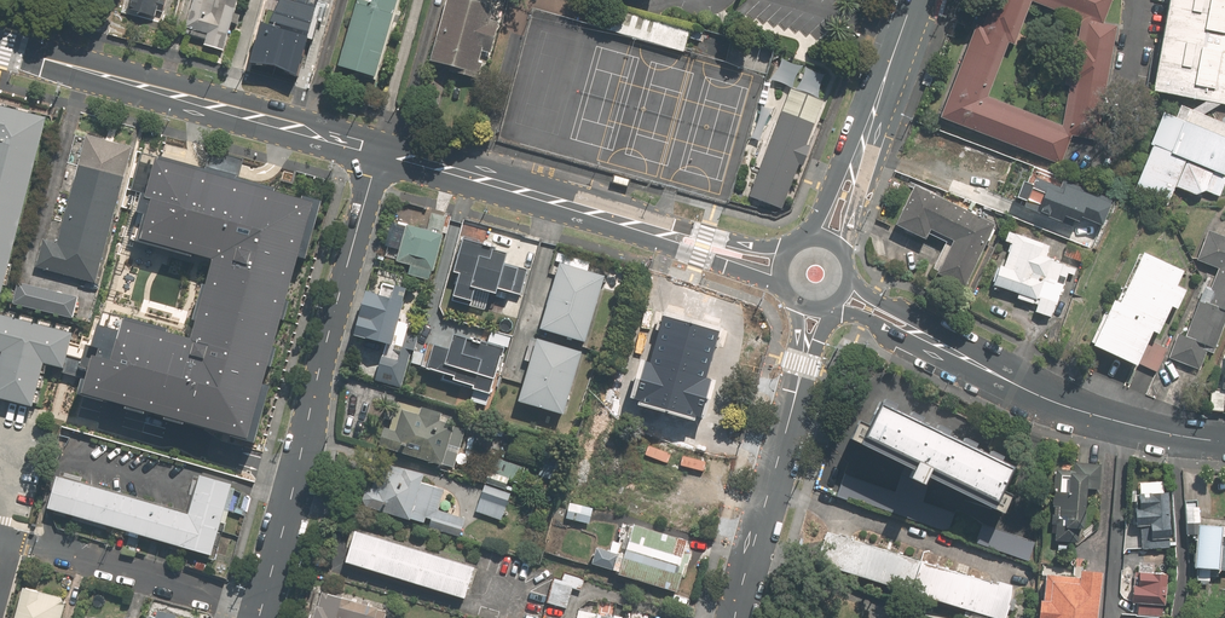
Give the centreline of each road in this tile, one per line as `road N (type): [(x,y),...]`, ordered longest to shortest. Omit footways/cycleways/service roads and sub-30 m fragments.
road 1 (tertiary): [(260,606),(380,149)]
road 2 (secondary): [(0,46),(380,149)]
road 3 (secondary): [(380,149),(667,235)]
road 4 (residential): [(735,617),(808,345)]
road 5 (residential): [(33,542),(260,606)]
road 6 (secondary): [(1006,381),(1090,413),(1224,442)]
road 7 (secondary): [(852,274),(875,300),(997,366),(1006,381)]
road 8 (secondary): [(1006,381),(836,305)]
road 9 (secondary): [(853,172),(913,0)]
road 10 (secondary): [(784,292),(679,252),(667,235)]
road 11 (secondary): [(667,235),(683,229),(795,246)]

